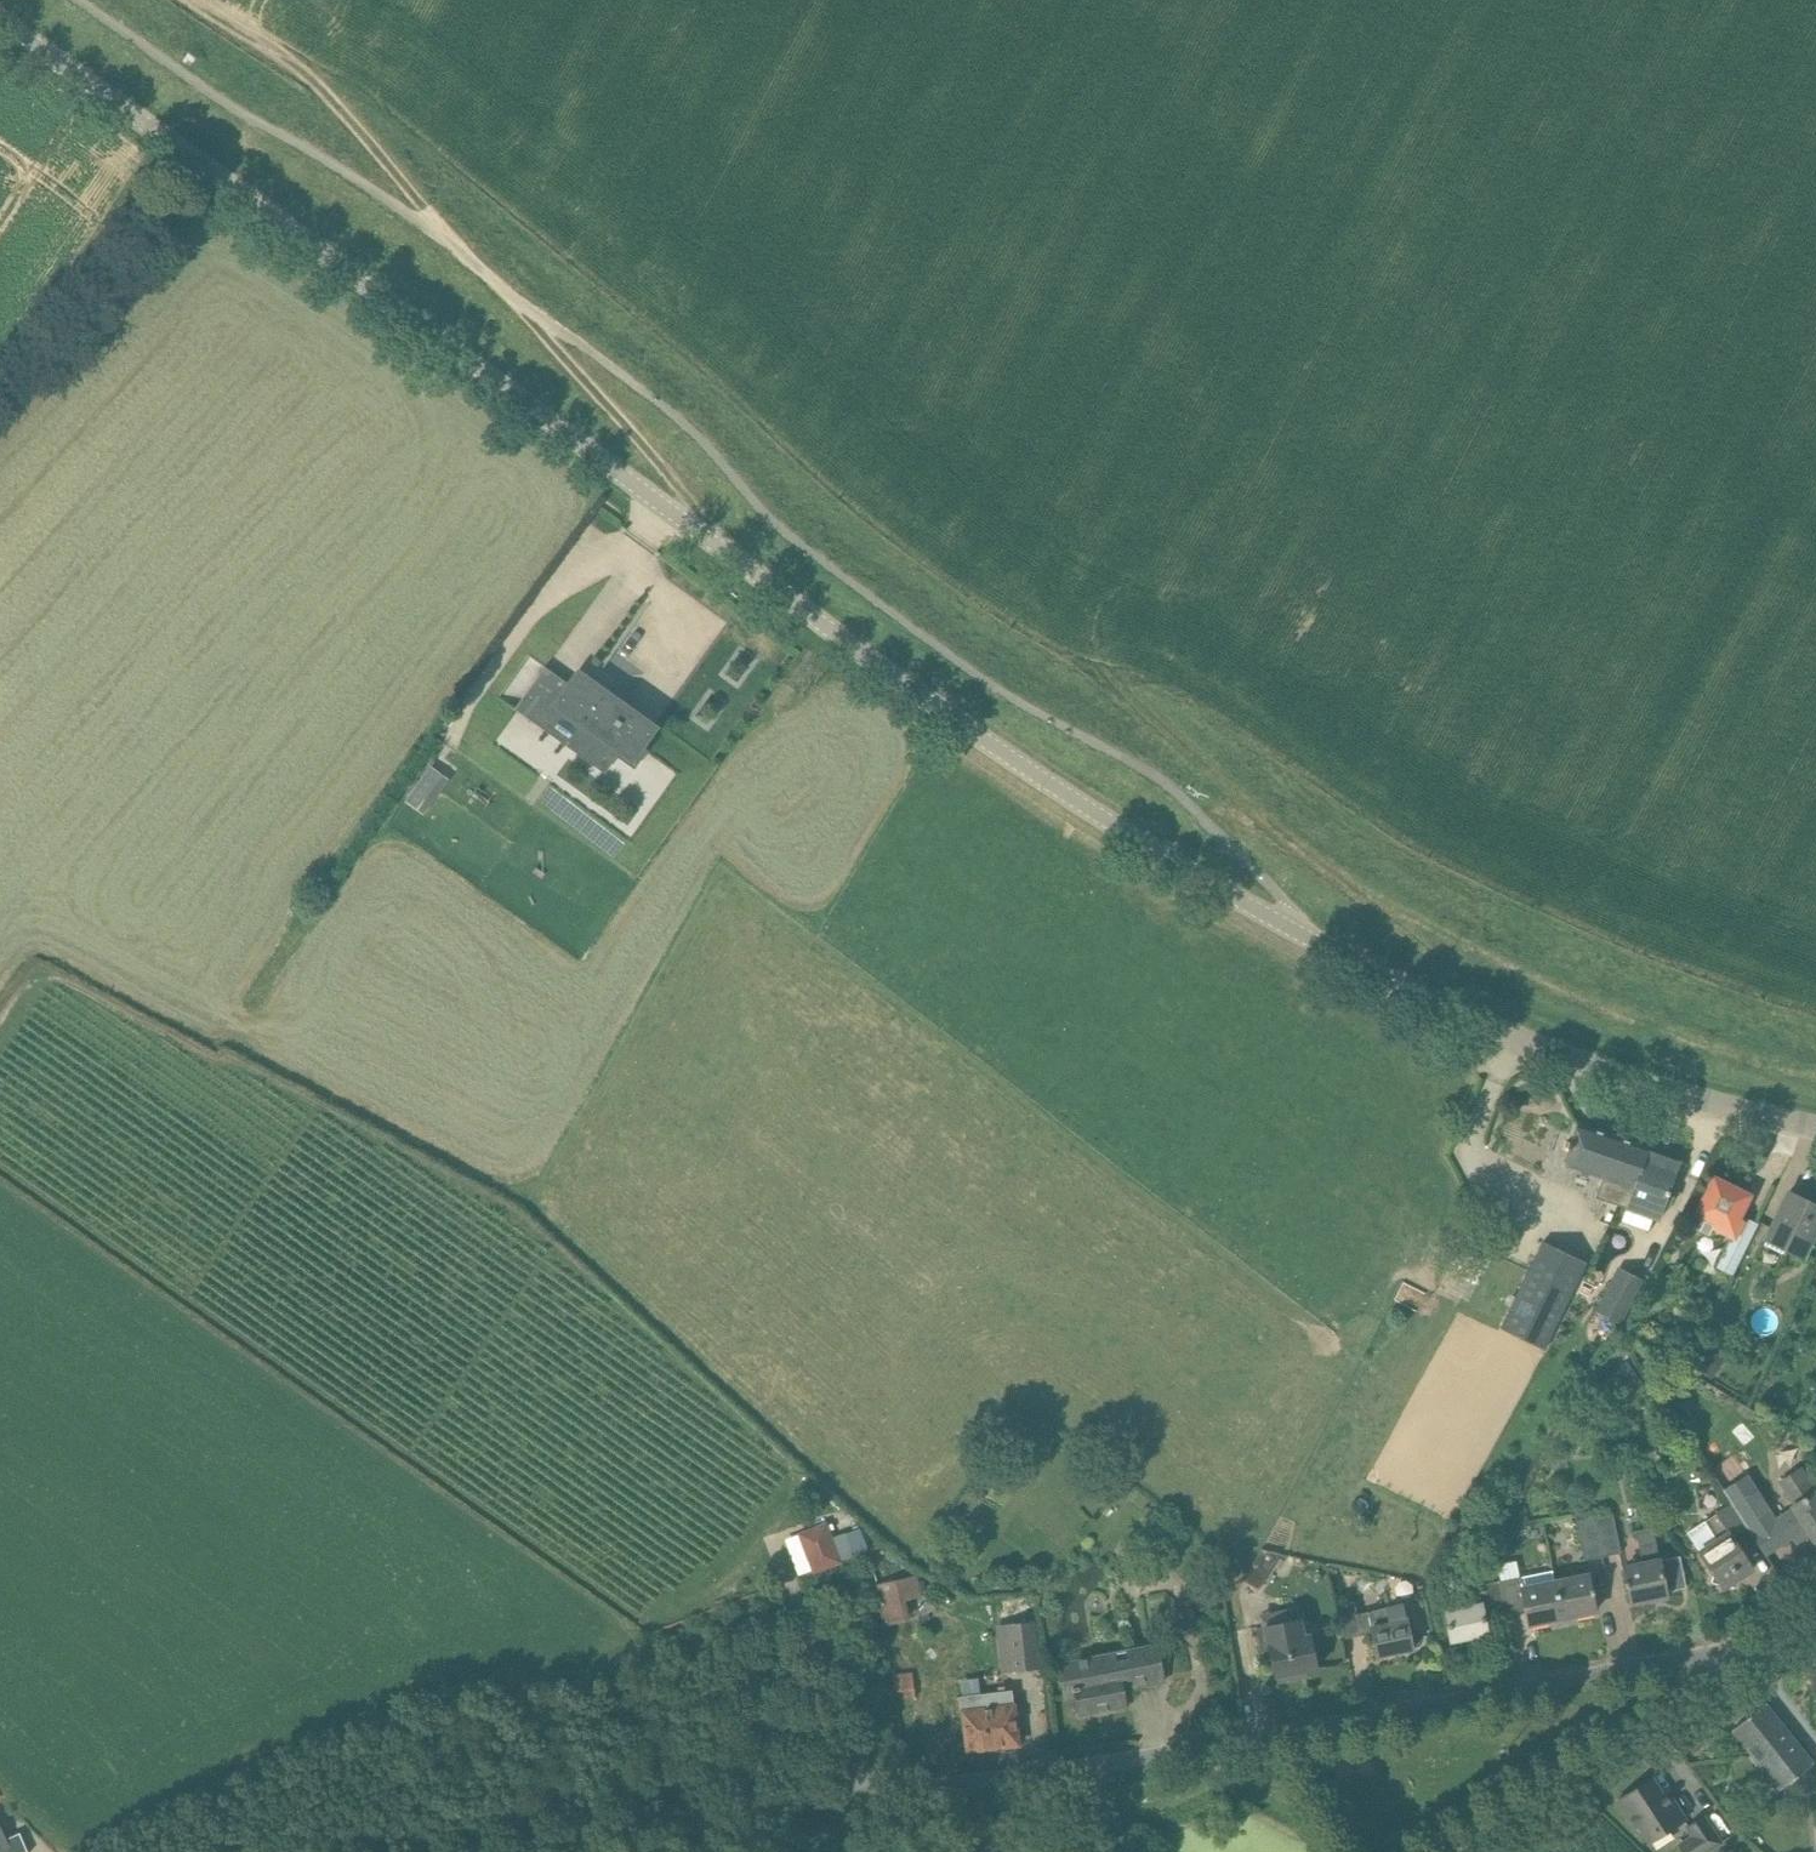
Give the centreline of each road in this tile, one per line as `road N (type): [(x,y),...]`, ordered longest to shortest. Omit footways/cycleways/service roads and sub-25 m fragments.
road 1 (tertiary): [(1815,1126),(1519,1040),(1308,938),(1141,843),(946,713),(0,20)]
road 2 (unclassified): [(544,1851),(752,1812),(1382,1720),(1676,1657),(1731,1663)]
road 3 (track): [(725,551),(686,490),(323,88),(191,0)]
road 4 (track): [(1519,1040),(1498,1012),(1296,848),(1126,692)]
road 5 (track): [(1358,898),(1692,1038),(1815,1074)]
road 6 (unclassified): [(1459,1851),(1507,1810),(1731,1663)]
road 7 (track): [(0,403),(210,170)]

